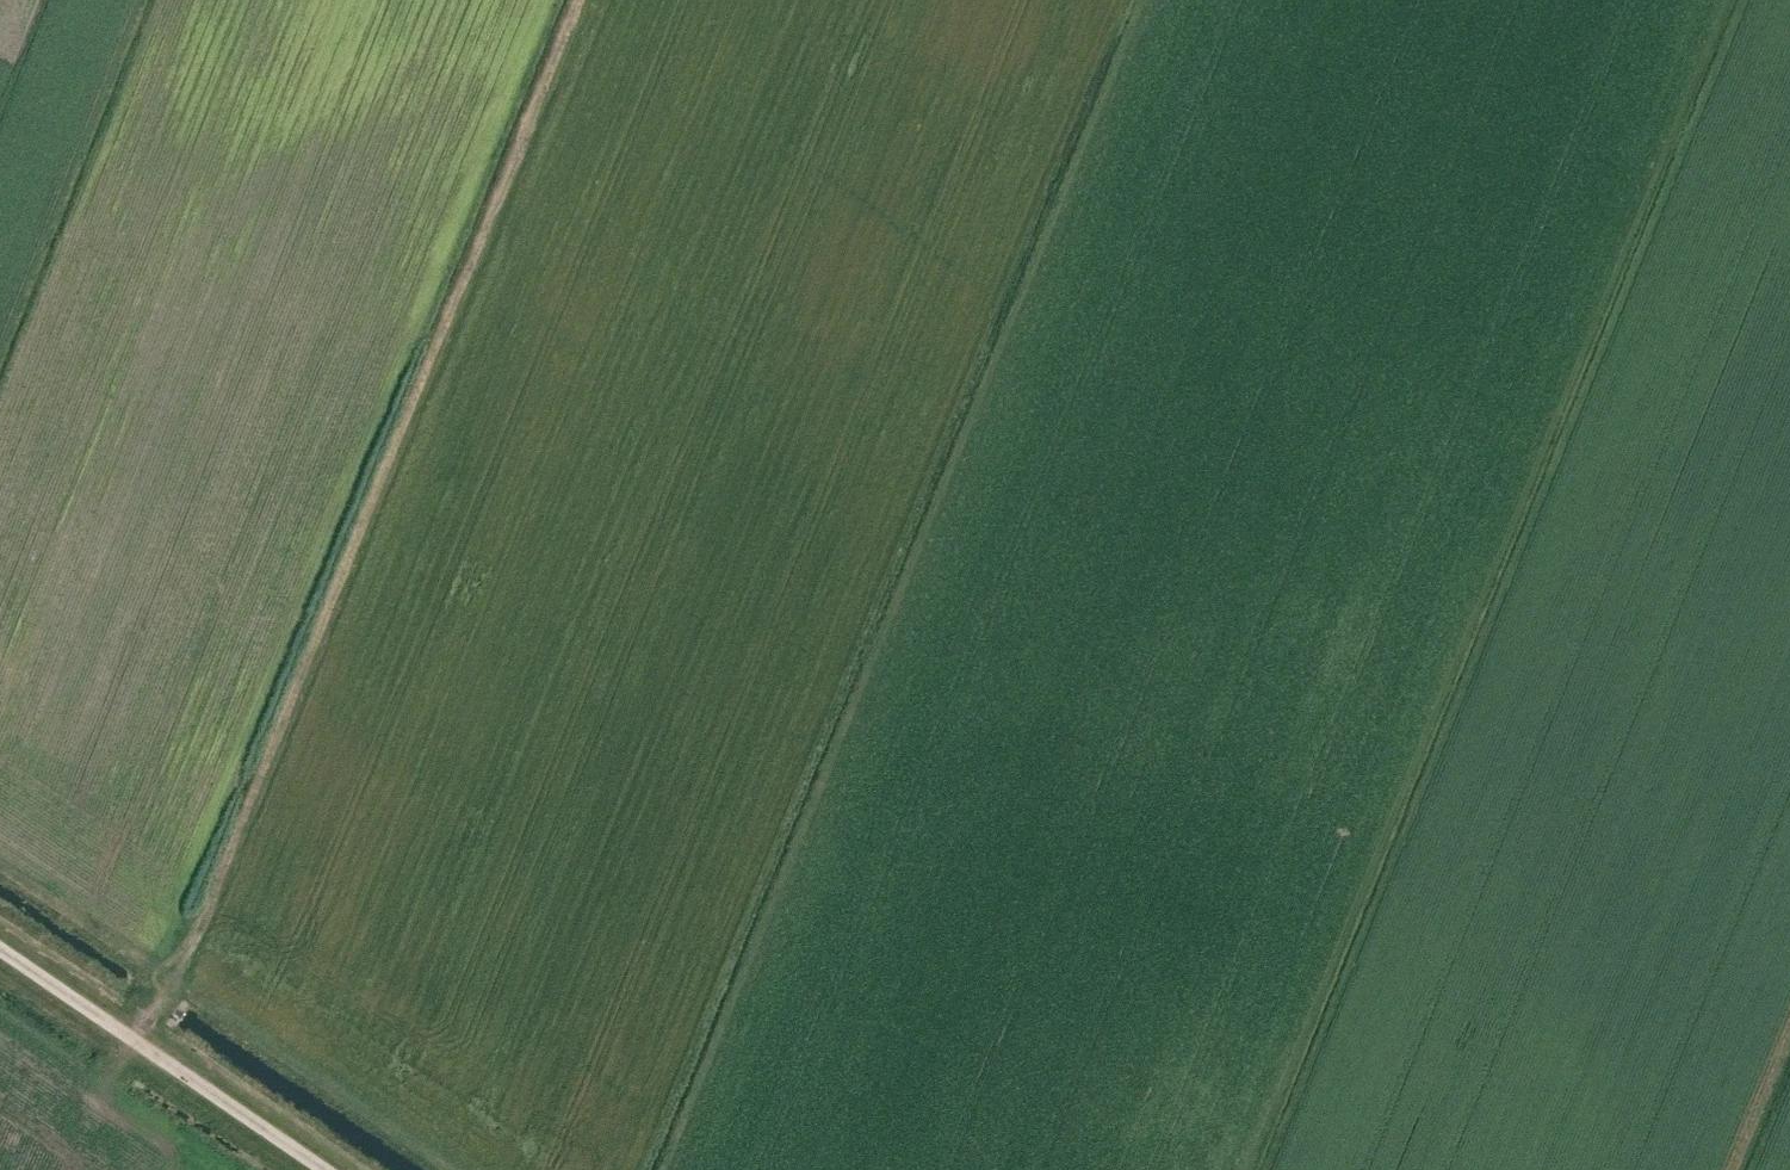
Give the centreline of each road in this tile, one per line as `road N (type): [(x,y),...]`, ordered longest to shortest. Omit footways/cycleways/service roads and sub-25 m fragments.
road 1 (unclassified): [(326,1169),(0,948)]

